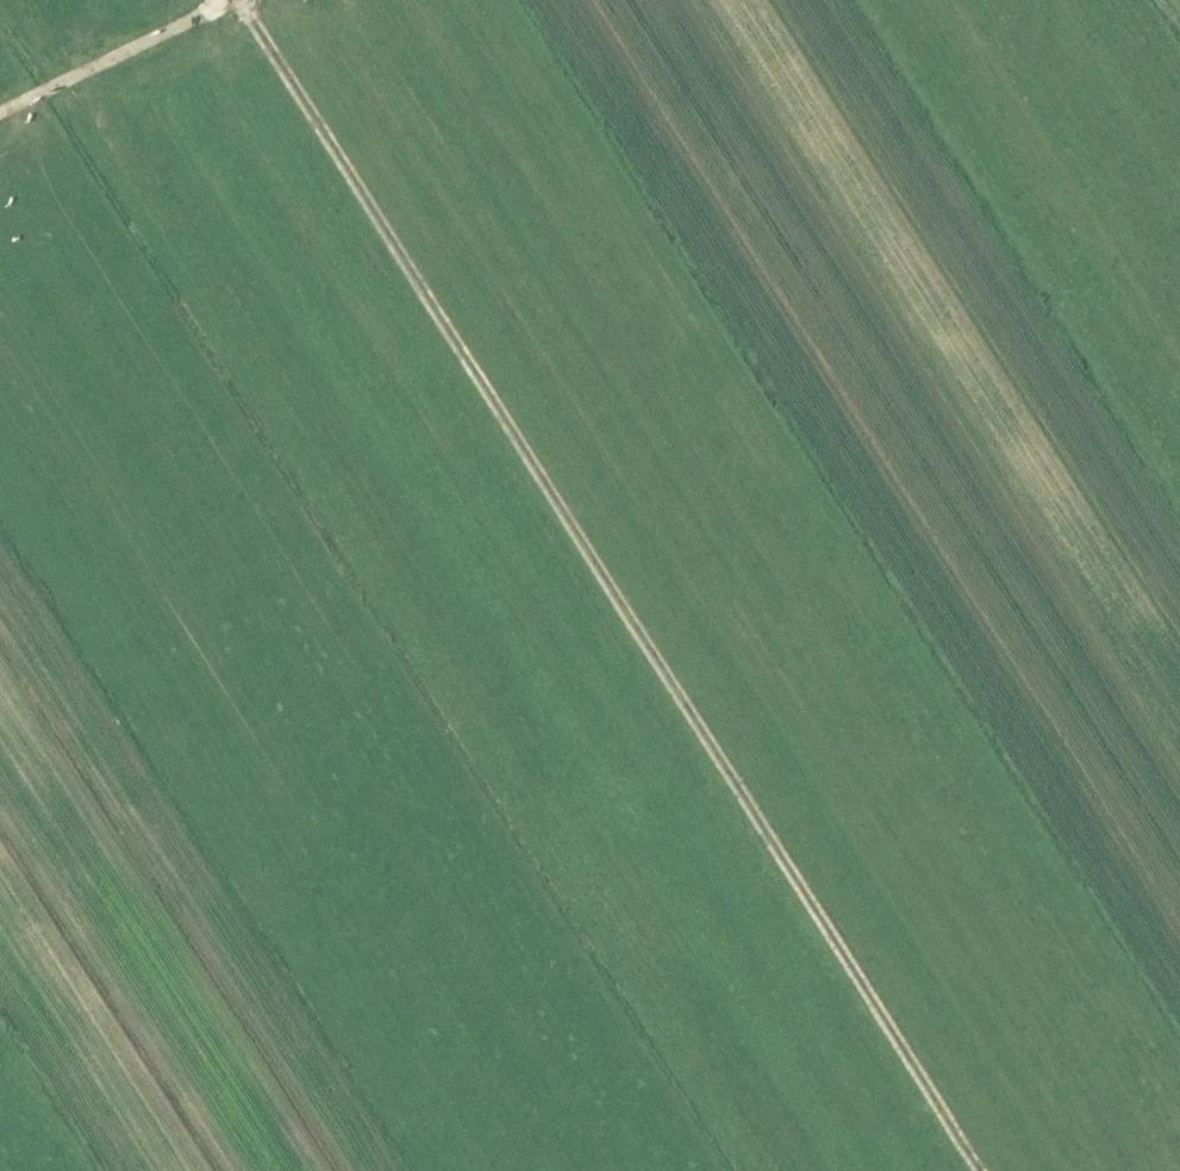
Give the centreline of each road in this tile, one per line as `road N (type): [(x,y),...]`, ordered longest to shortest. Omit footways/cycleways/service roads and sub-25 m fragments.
road 1 (track): [(978,1170),(239,0)]
road 2 (track): [(0,113),(229,0)]

